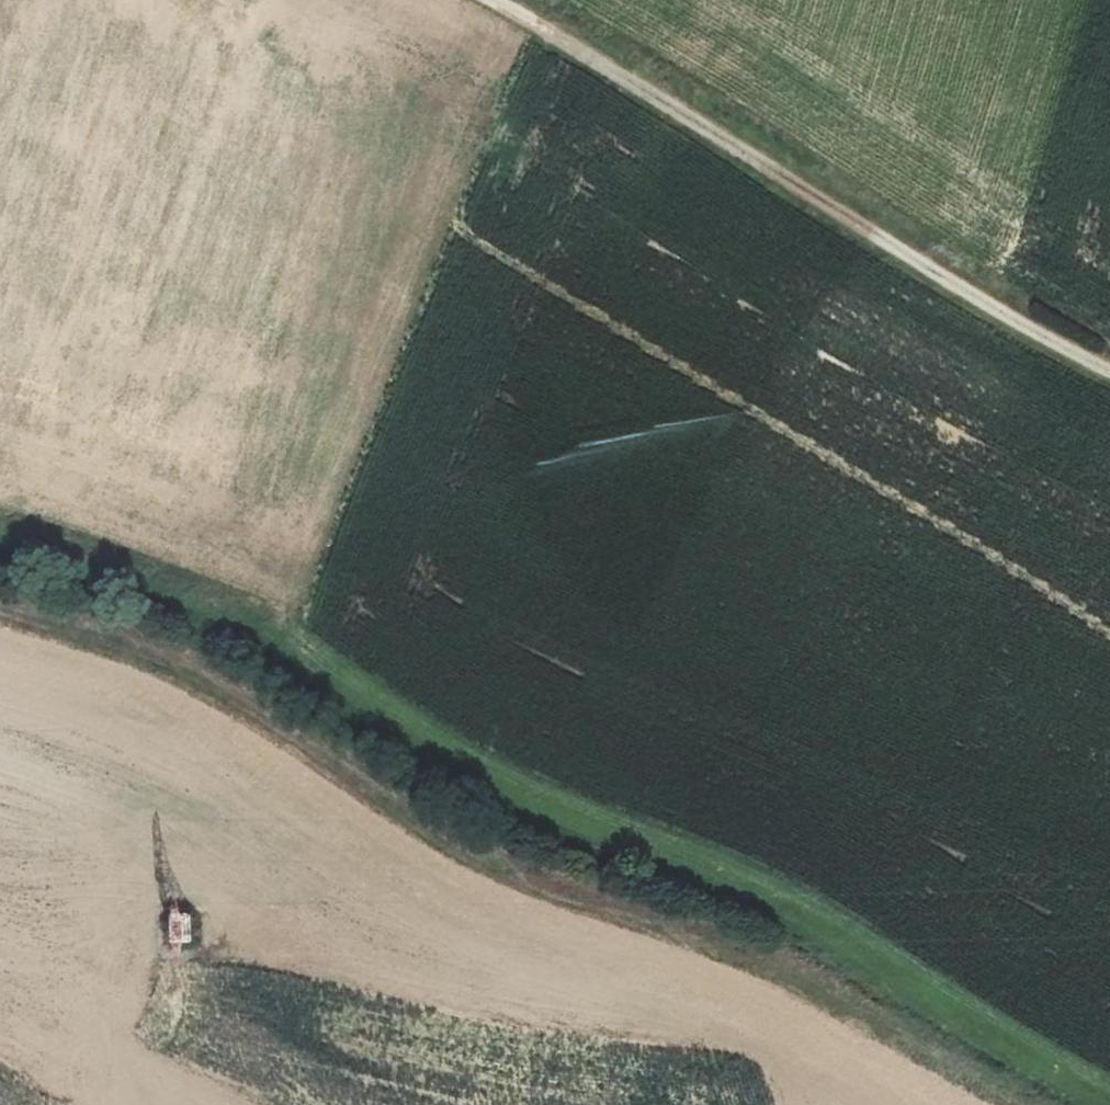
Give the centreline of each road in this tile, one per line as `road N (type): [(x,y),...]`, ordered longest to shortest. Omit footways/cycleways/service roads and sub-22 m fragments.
road 1 (track): [(1109,371),(822,217),(478,0)]

